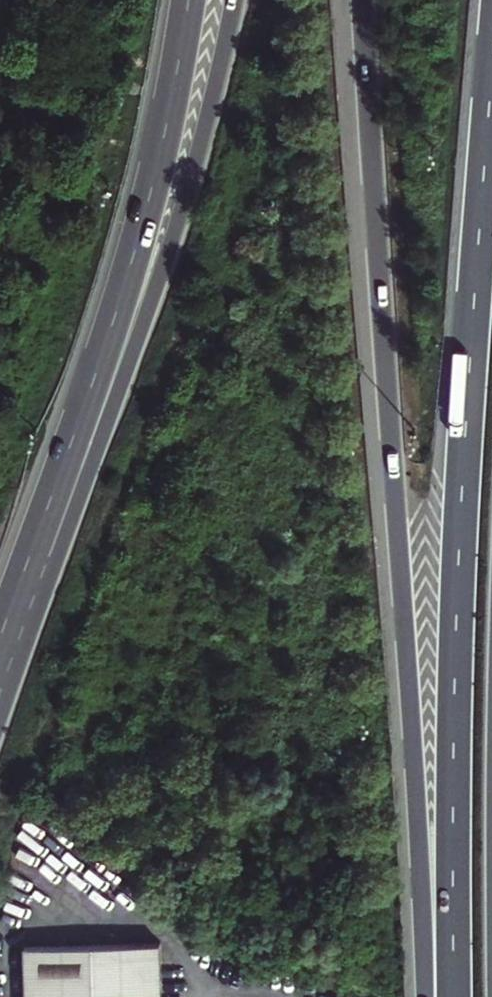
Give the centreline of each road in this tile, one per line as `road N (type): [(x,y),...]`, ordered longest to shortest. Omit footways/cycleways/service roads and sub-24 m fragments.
road 1 (trunk): [(362,0),(427,996)]
road 2 (trunk): [(491,63),(455,620),(453,996)]
road 3 (motorway): [(234,0),(167,259),(58,558),(0,667)]
road 4 (motorway): [(188,0),(134,251),(0,661)]

